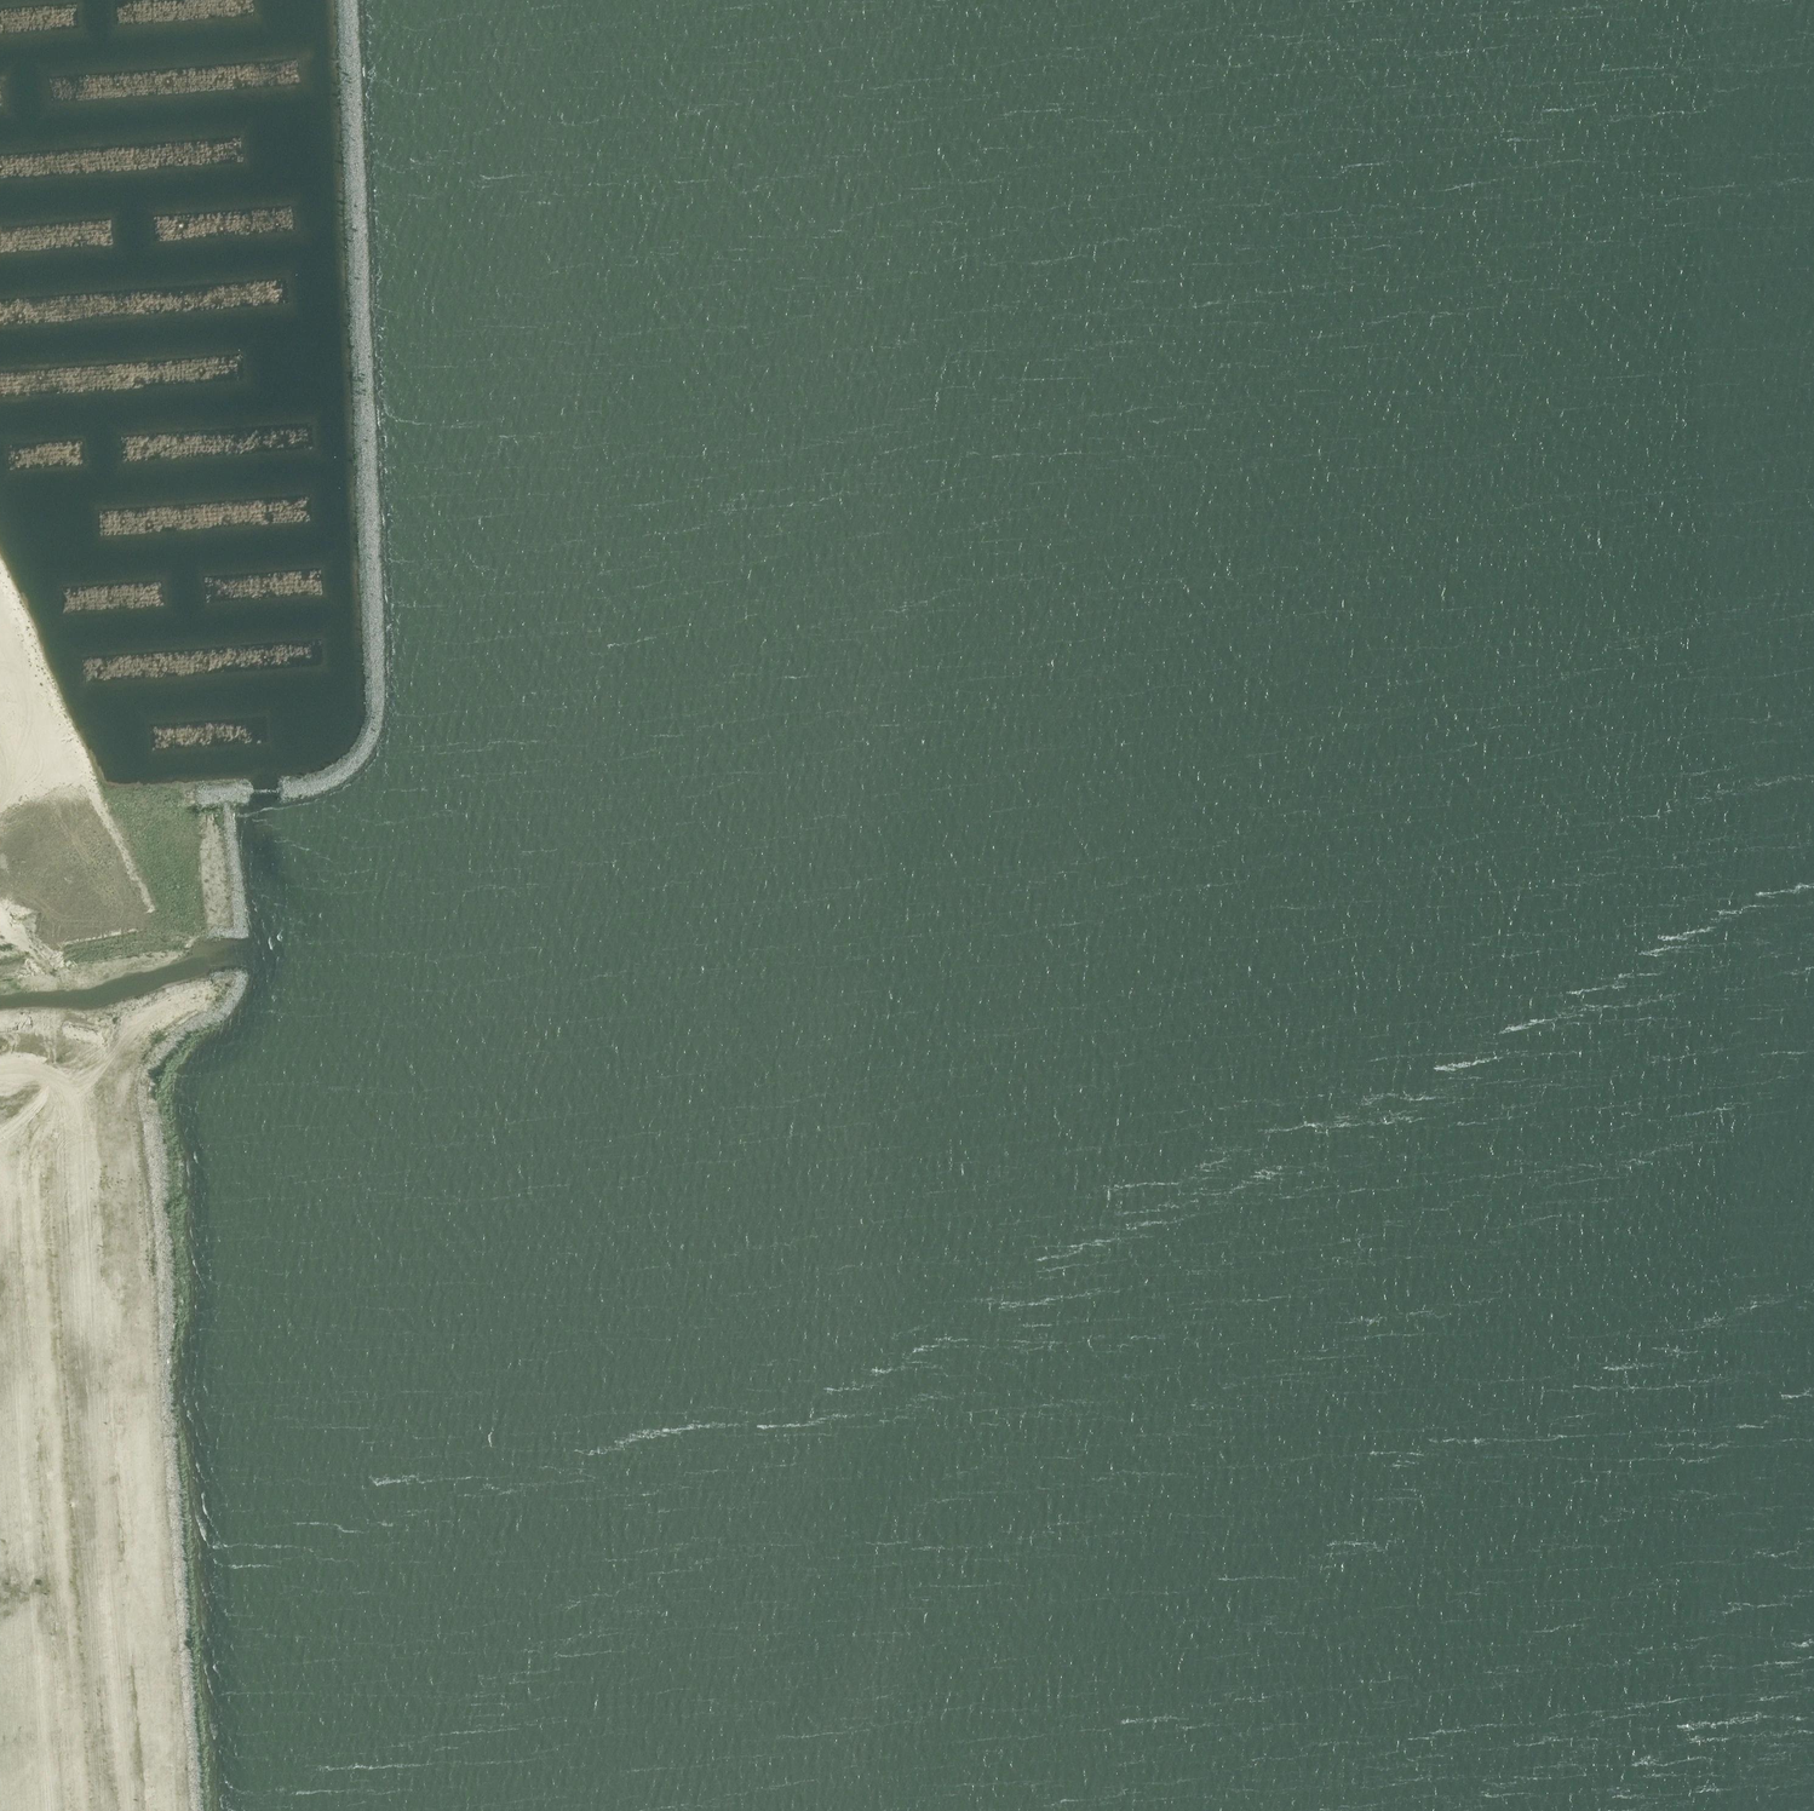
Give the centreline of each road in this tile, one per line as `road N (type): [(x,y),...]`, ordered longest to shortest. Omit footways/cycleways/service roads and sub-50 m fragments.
road 1 (residential): [(41,1607),(19,1178),(0,1182)]
road 2 (residential): [(57,1810),(41,1607)]

